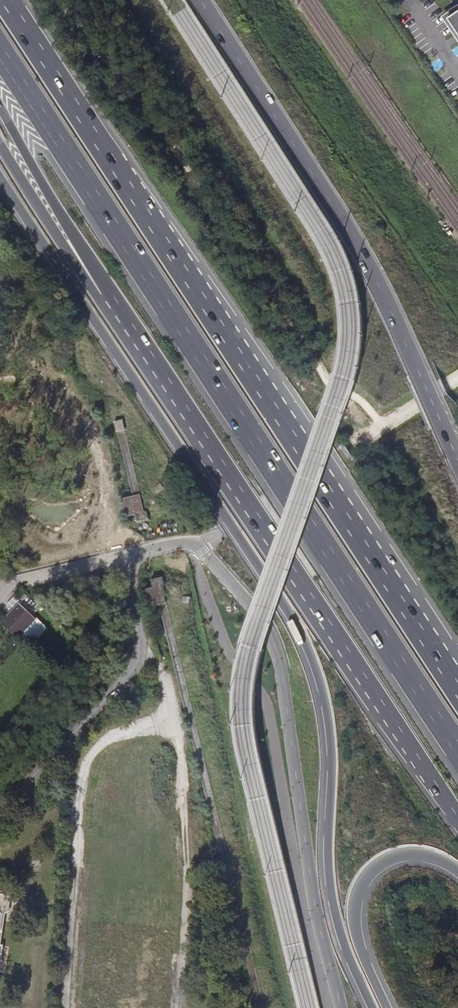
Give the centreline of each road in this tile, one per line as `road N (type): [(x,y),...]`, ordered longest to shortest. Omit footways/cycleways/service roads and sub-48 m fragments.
road 1 (motorway): [(0,177),(305,642),(329,731),(336,910),(373,1007)]
road 2 (motorway): [(0,44),(457,743)]
road 3 (motorway): [(457,678),(5,0)]
road 4 (unclassified): [(124,555),(192,545),(228,572),(273,641),(319,923),(342,1007)]
road 5 (motorway): [(150,373),(457,829)]
road 6 (primary): [(457,453),(365,252),(203,0)]
road 7 (motorway): [(0,102),(150,373)]
road 8 (unclassified): [(124,555),(135,661),(0,811)]
road 9 (motorway): [(0,146),(150,373)]
road 10 (motorway): [(388,1007),(359,941),(363,881),(376,866),(405,854),(457,868)]

